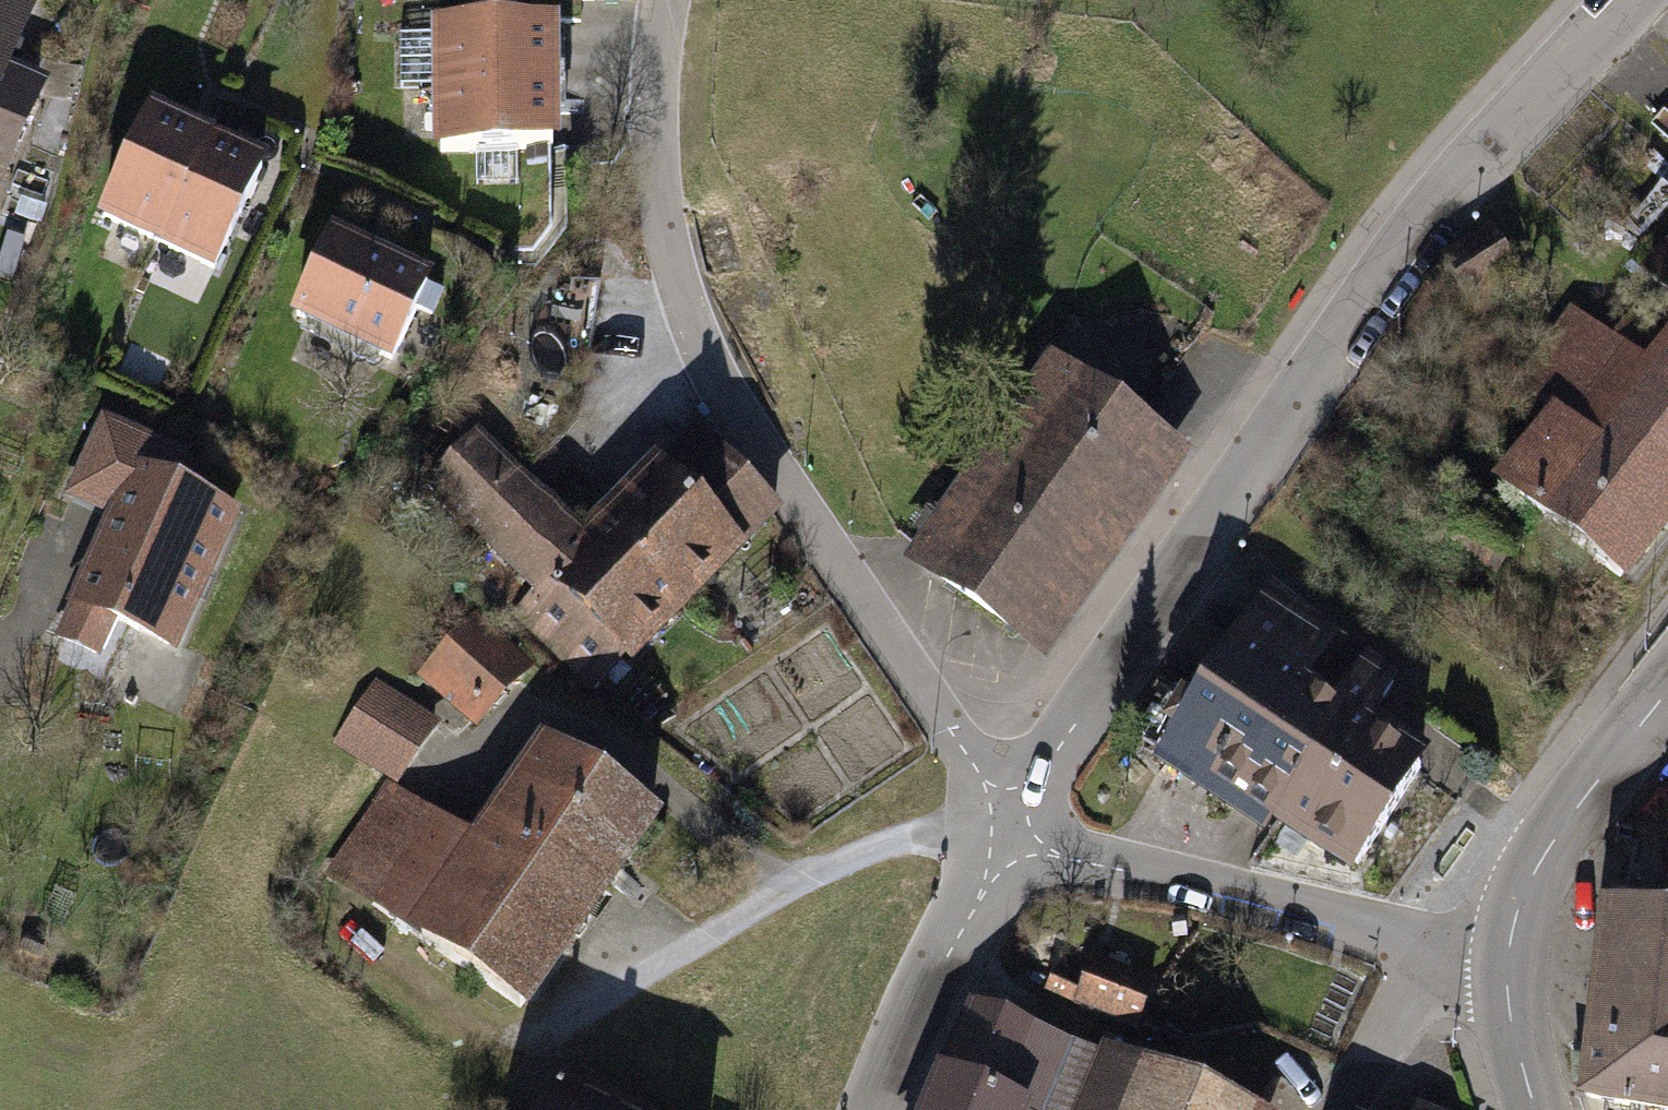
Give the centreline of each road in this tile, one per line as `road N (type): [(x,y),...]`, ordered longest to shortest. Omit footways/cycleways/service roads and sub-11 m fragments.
road 1 (residential): [(1622,0),(1492,134),(1016,824)]
road 2 (residential): [(1016,824),(725,395),(686,305),(660,205),(656,93),(664,0)]
road 3 (residential): [(1435,951),(1016,824)]
road 4 (residential): [(1016,824),(881,1109)]
road 5 (tertiary): [(1667,696),(1538,865),(1506,959)]
road 6 (residential): [(1344,1109),(1435,951)]
road 7 (tertiary): [(1506,959),(1516,1049),(1536,1109)]

